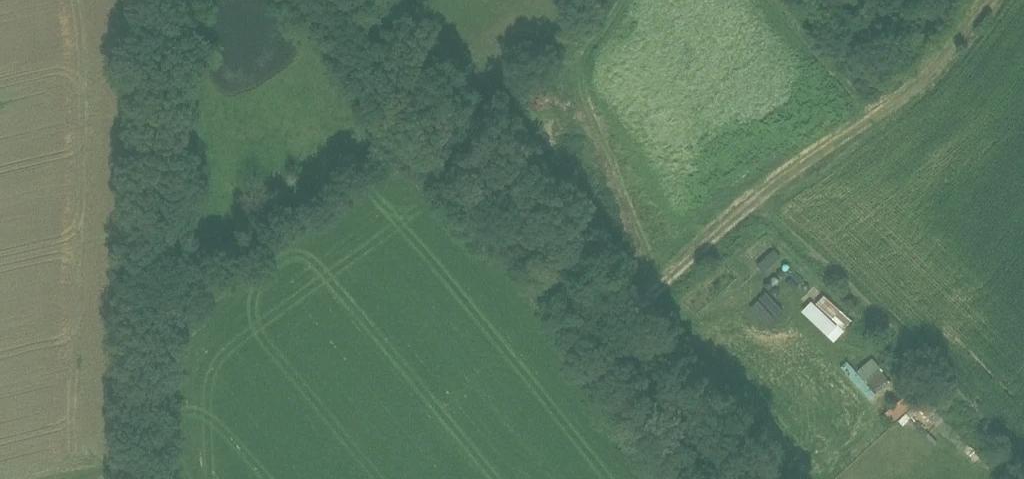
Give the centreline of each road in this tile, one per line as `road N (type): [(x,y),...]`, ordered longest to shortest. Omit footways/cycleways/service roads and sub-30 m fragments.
road 1 (unclassified): [(343,0),(701,478)]
road 2 (track): [(974,0),(903,92),(618,341),(591,332)]
road 3 (residential): [(134,478),(153,172),(135,0)]

